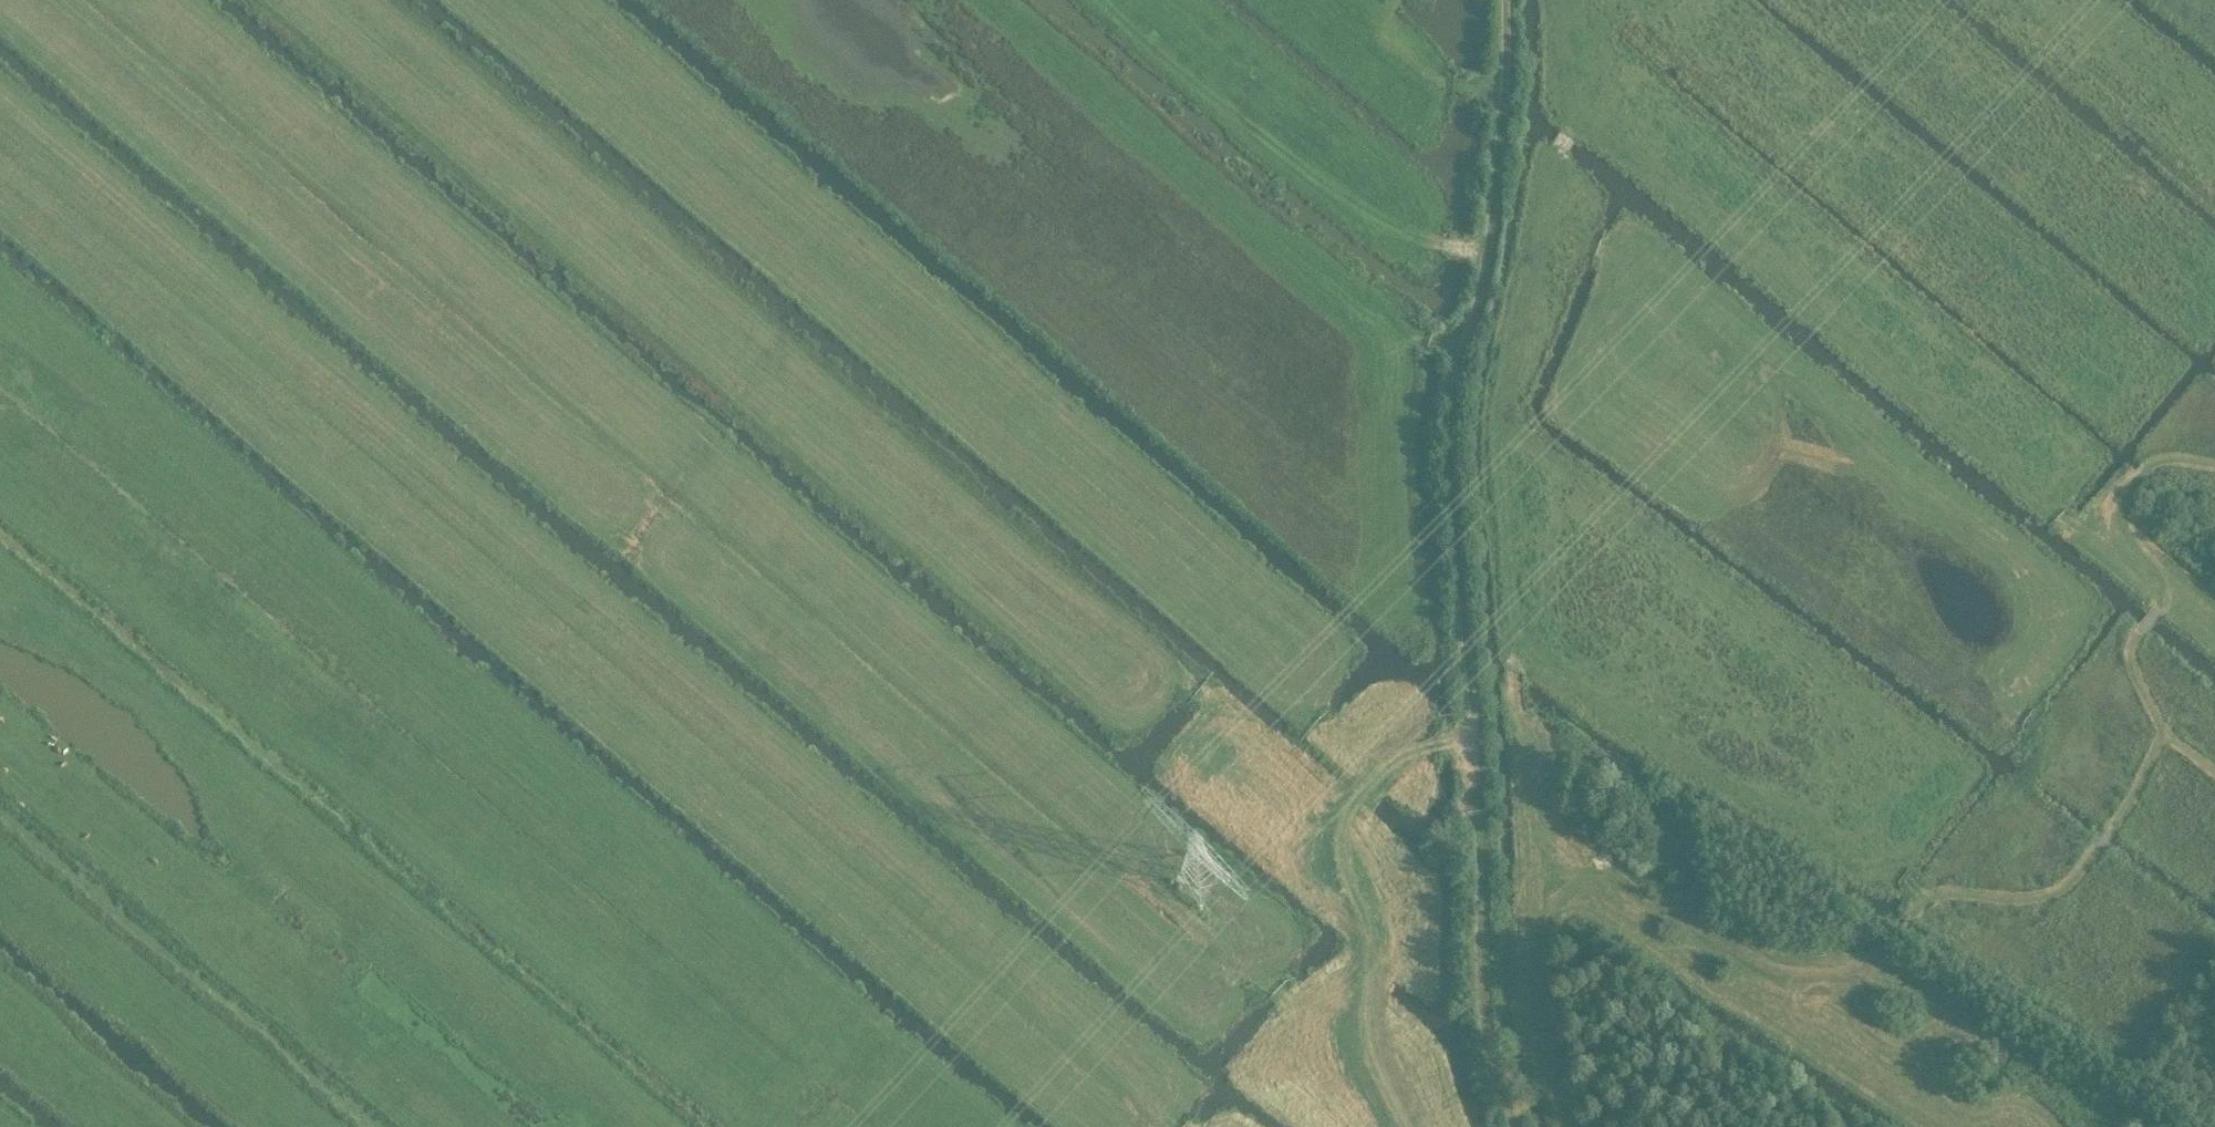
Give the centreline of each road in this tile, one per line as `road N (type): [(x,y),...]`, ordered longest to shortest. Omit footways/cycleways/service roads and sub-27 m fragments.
road 1 (track): [(1515,1126),(1485,1026),(1473,725),(1448,430),(1496,203),(1509,103),(1505,0)]
road 2 (track): [(1004,0),(1392,336),(1465,351)]
road 3 (track): [(1405,1126),(1370,1056),(1371,946),(1351,859),(1350,811),(1378,771),(1474,743)]
road 4 (track): [(1349,0),(1452,95),(1508,95)]

